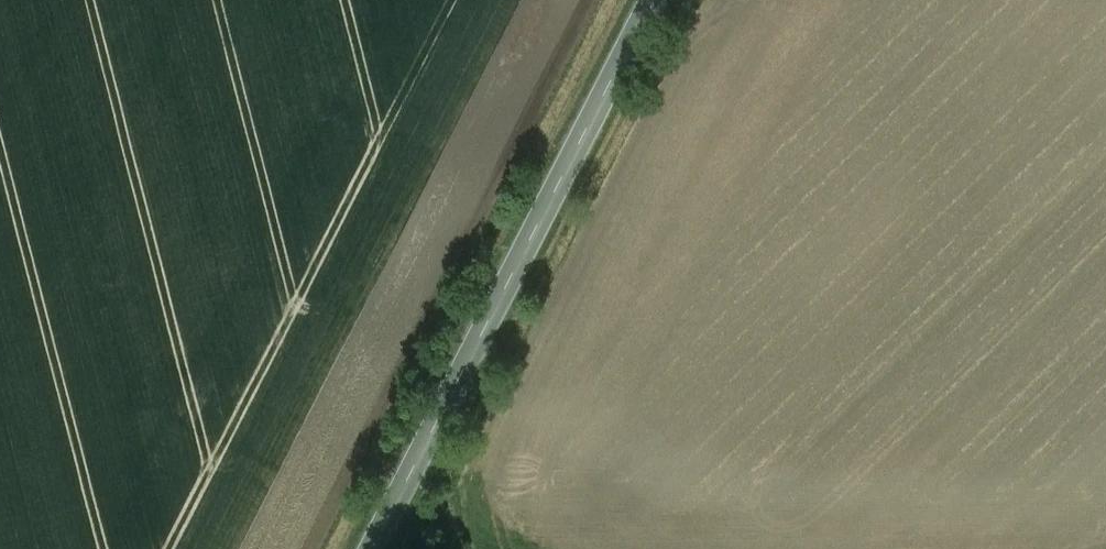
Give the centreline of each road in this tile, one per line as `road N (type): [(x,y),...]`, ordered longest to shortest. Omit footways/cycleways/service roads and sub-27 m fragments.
road 1 (secondary): [(371,548),(651,0)]

